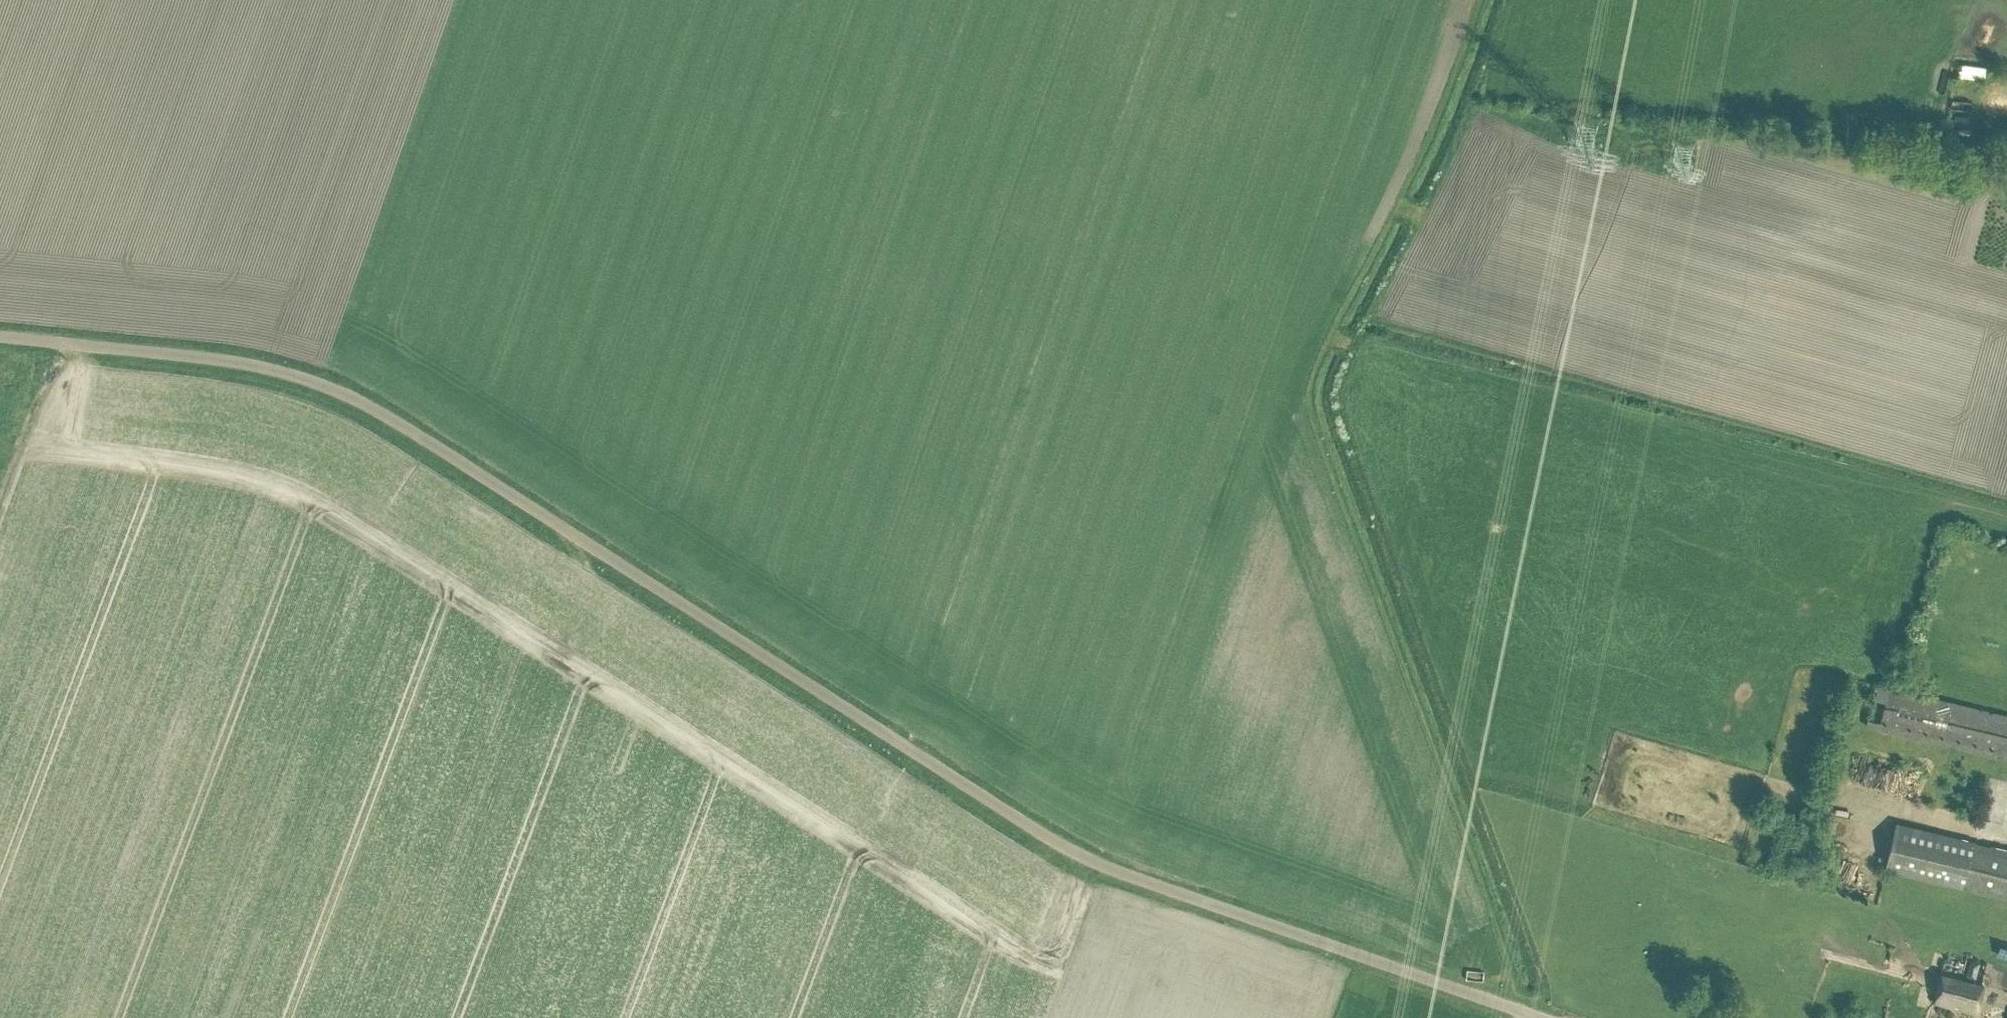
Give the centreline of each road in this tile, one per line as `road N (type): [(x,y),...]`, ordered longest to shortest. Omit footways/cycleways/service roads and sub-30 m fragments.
road 1 (unclassified): [(1546,1017),(1119,870),(1068,845),(372,403),(244,361),(0,336)]

